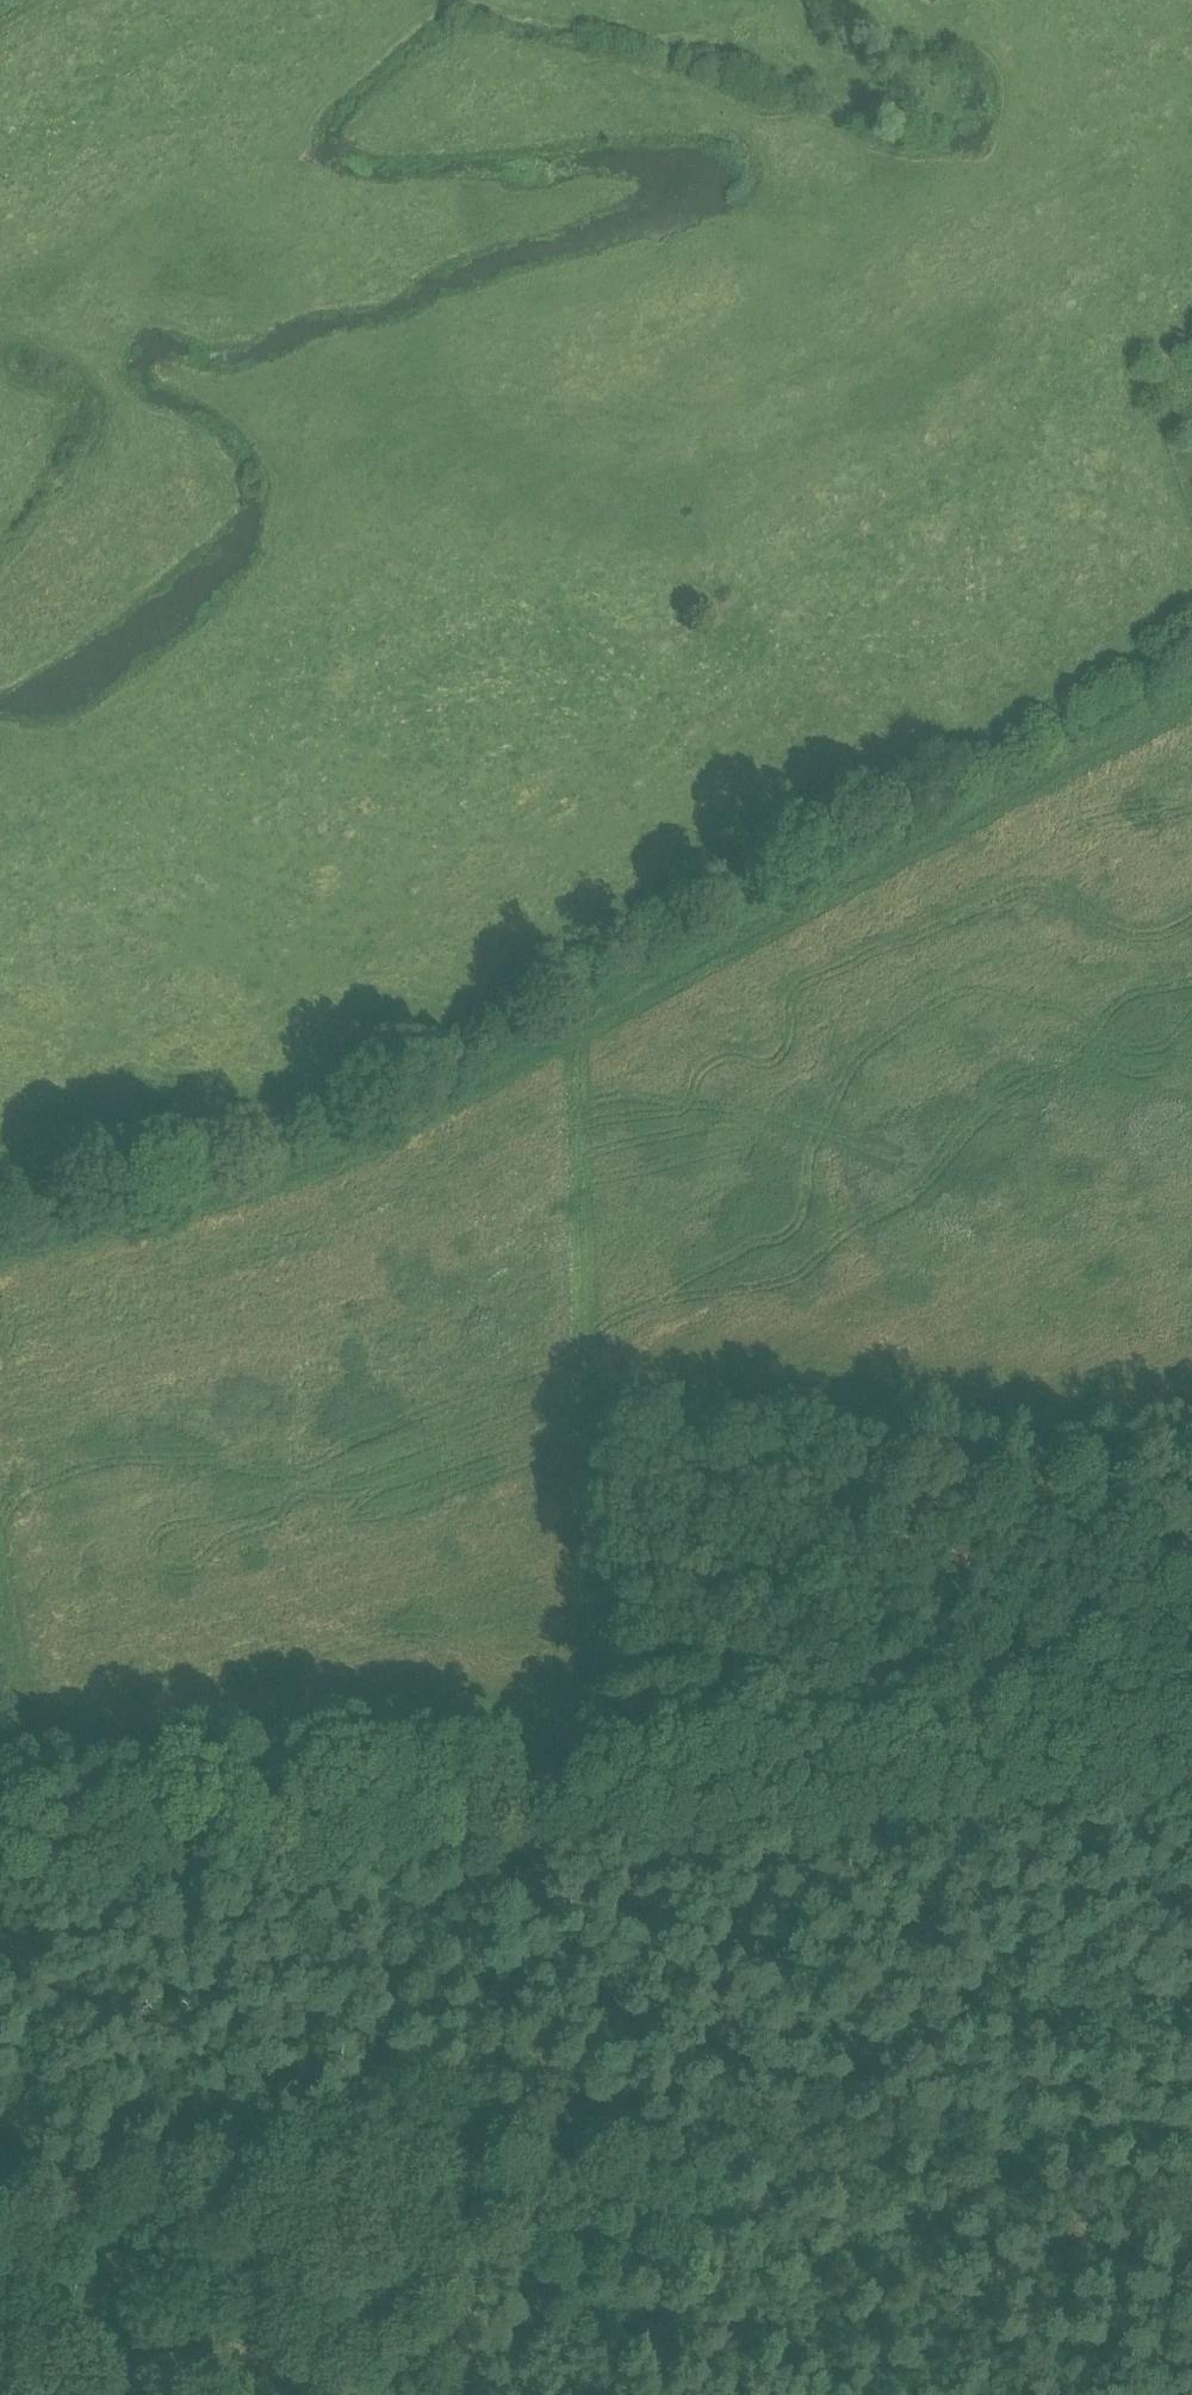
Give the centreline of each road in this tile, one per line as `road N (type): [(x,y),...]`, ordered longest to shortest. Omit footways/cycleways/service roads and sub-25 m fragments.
road 1 (unclassified): [(0,1834),(1191,1719)]

